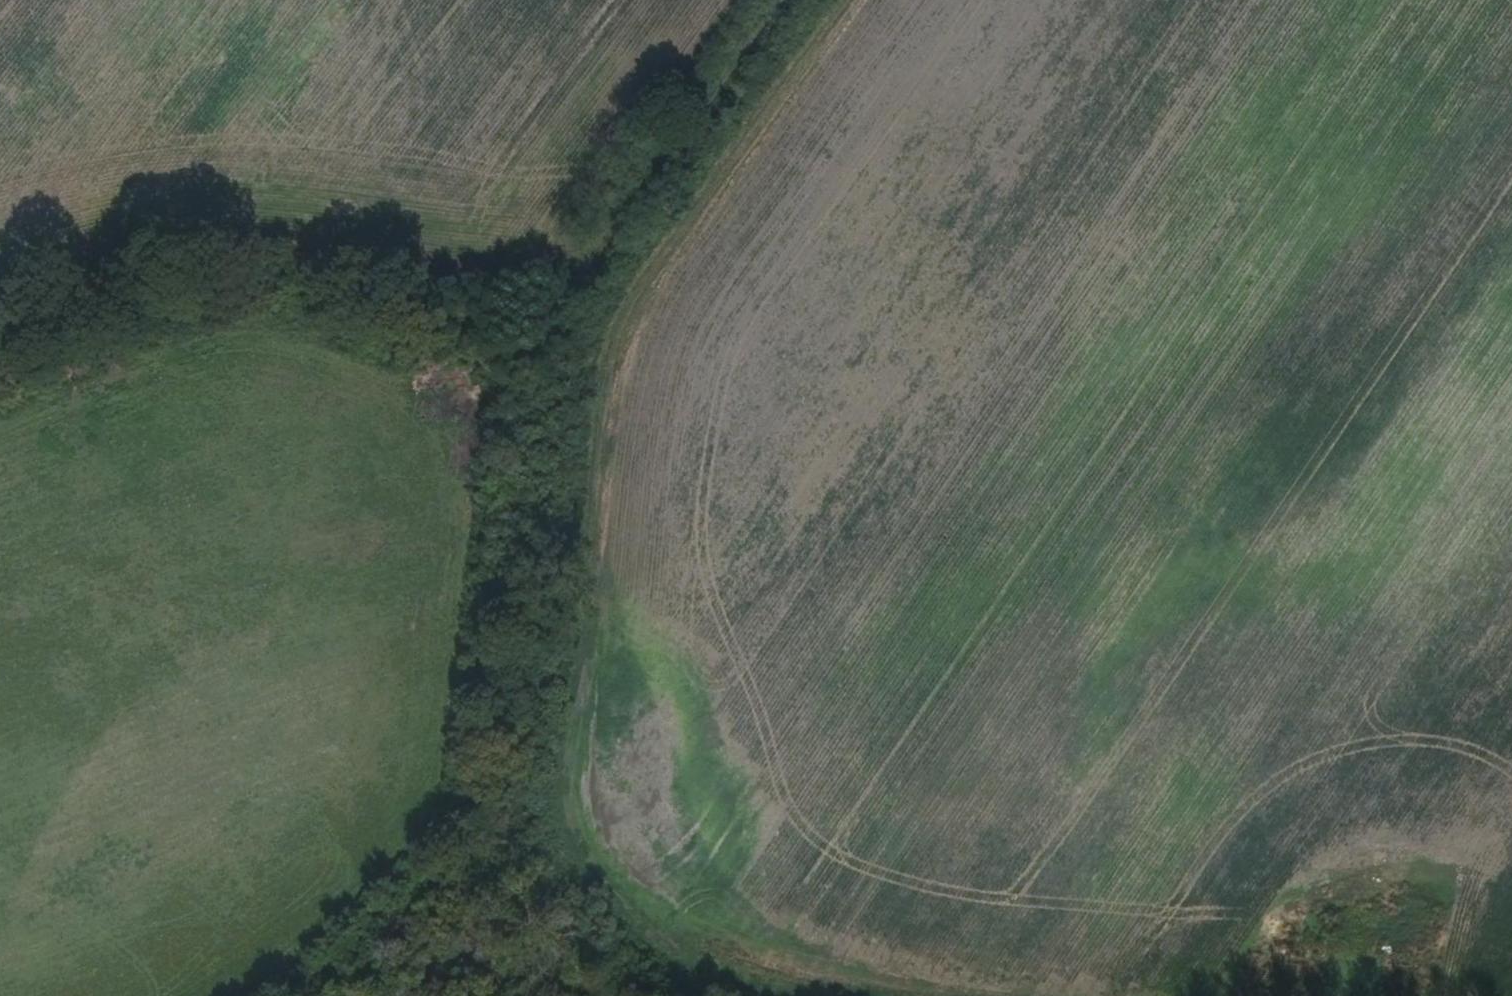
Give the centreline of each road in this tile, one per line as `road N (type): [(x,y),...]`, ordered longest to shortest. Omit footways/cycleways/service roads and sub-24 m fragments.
road 1 (track): [(754,0),(563,269),(478,271),(289,248),(137,264),(0,321)]

